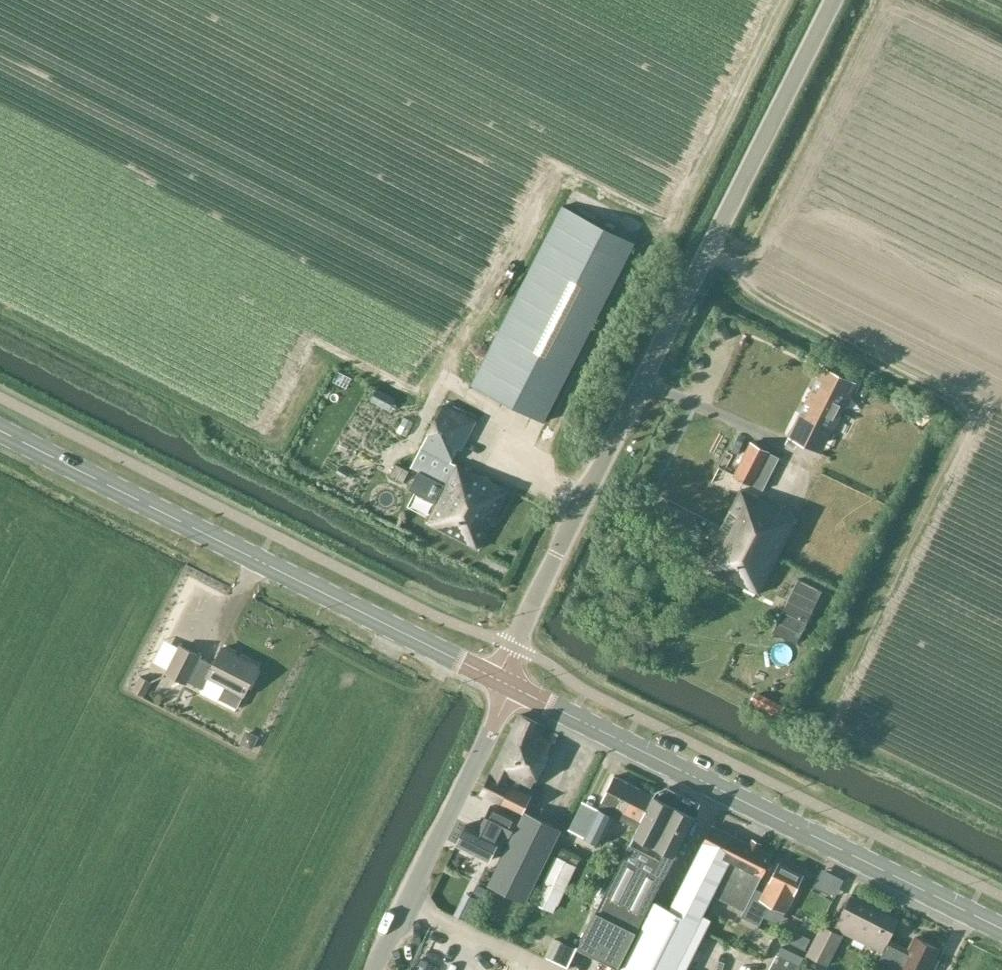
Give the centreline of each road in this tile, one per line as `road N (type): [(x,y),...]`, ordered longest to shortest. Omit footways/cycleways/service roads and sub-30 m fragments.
road 1 (track): [(781,0),(669,226),(553,176),(483,307),(426,387),(412,389),(332,352),(274,440)]
road 2 (unclassified): [(512,687),(503,669),(513,647),(834,0)]
road 3 (track): [(707,253),(776,304),(954,401),(969,420),(827,720)]
road 4 (secondary): [(512,687),(0,430)]
road 5 (secondary): [(1001,930),(512,687)]
road 6 (track): [(735,273),(758,266),(887,0)]
road 7 (unclassified): [(374,969),(512,687)]

